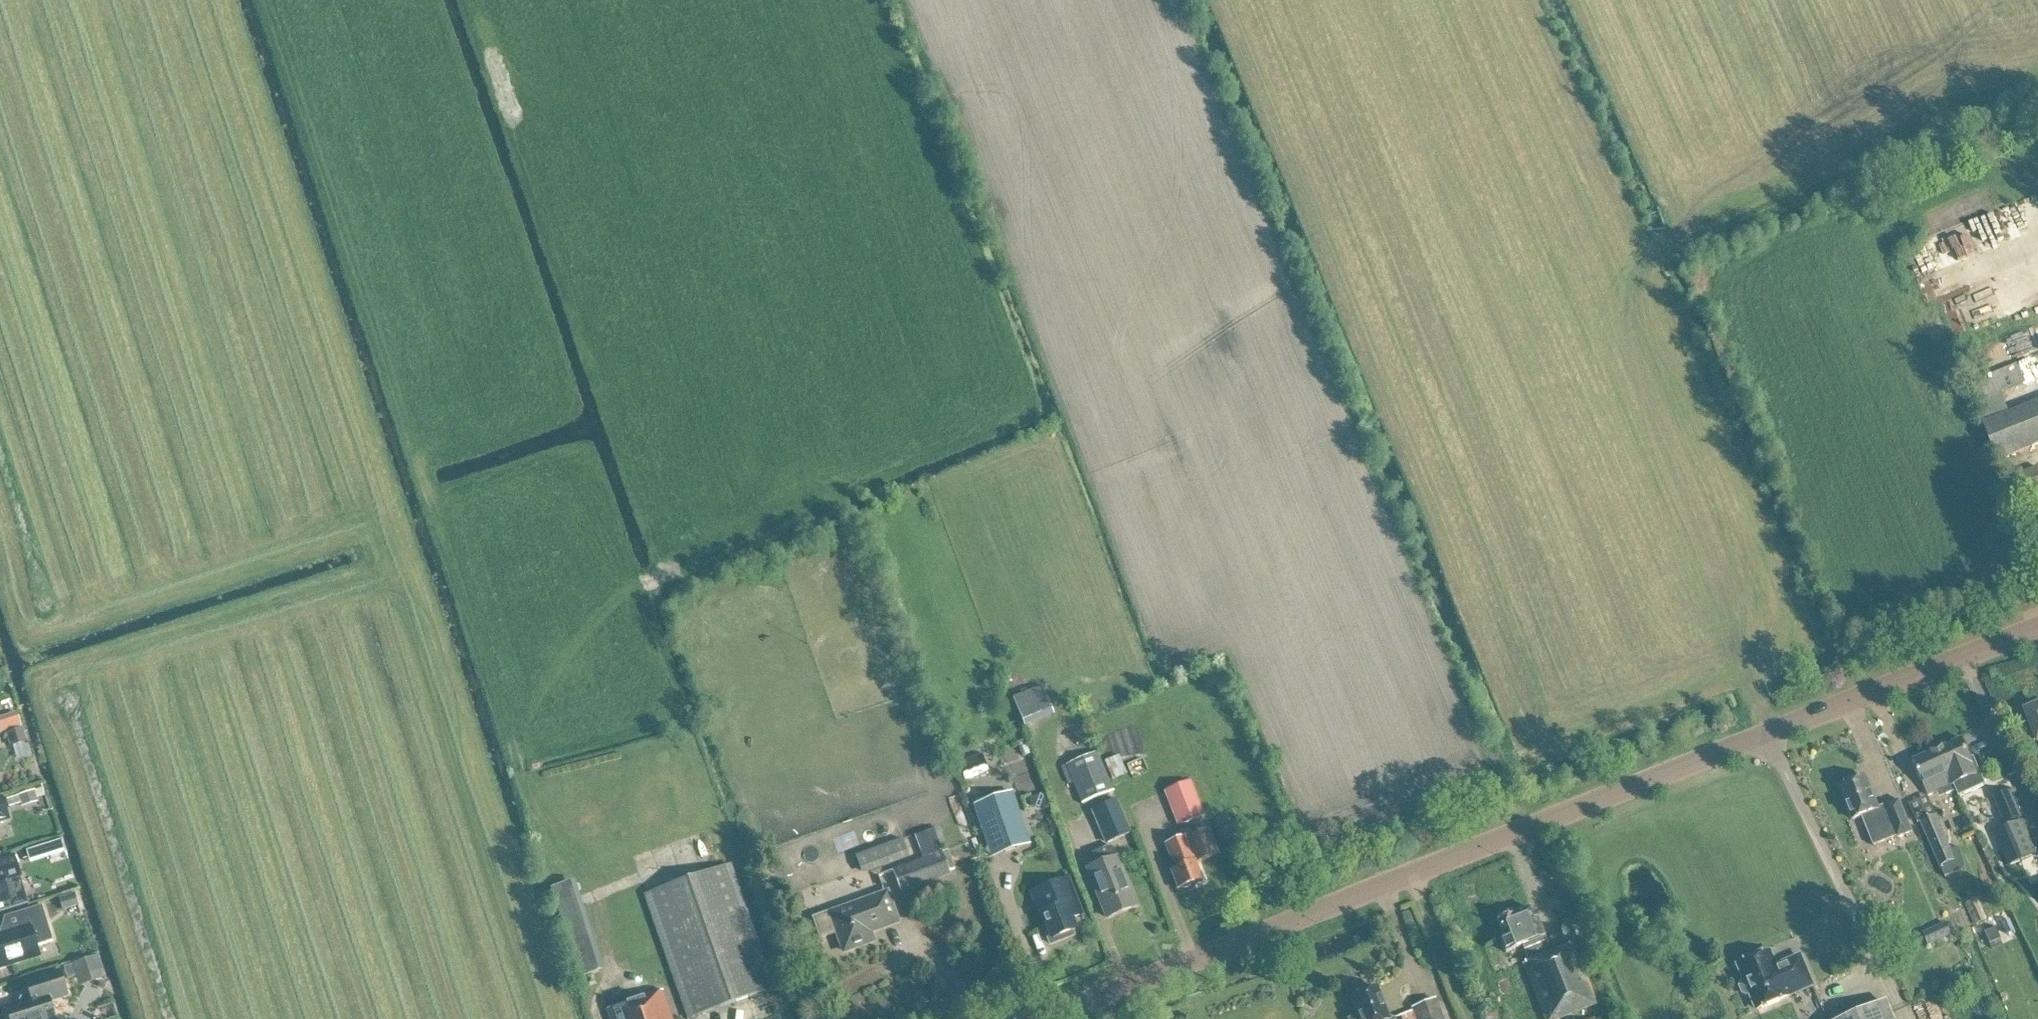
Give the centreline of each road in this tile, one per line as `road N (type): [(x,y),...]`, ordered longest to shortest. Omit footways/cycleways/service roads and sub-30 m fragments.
road 1 (tertiary): [(1041,1018),(2037,629)]

